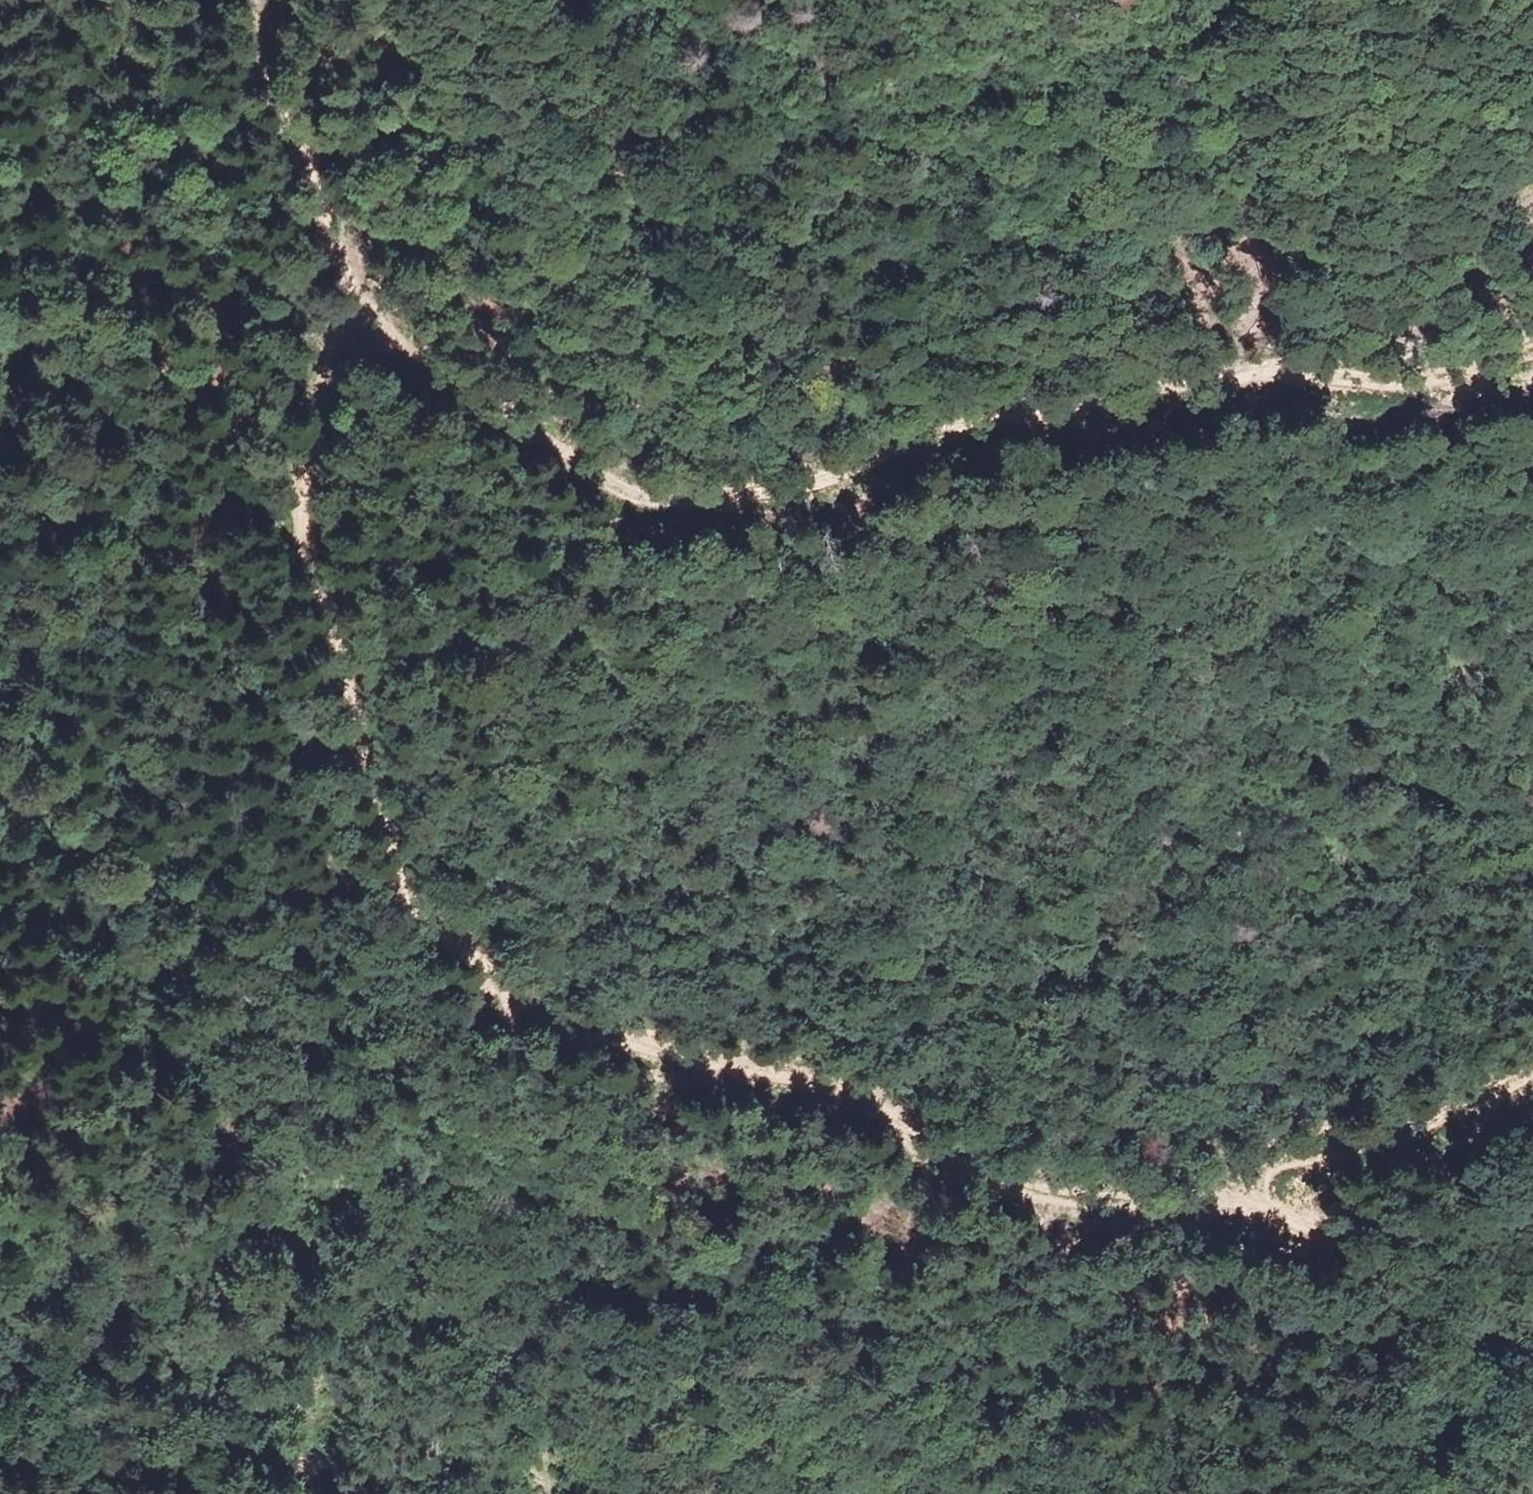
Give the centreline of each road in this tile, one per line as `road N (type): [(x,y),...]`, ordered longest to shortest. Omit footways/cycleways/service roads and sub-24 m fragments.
road 1 (track): [(349,310),(537,449),(618,494),(700,512),(807,490),(978,425),(1287,369),(1371,386),(1532,353)]

